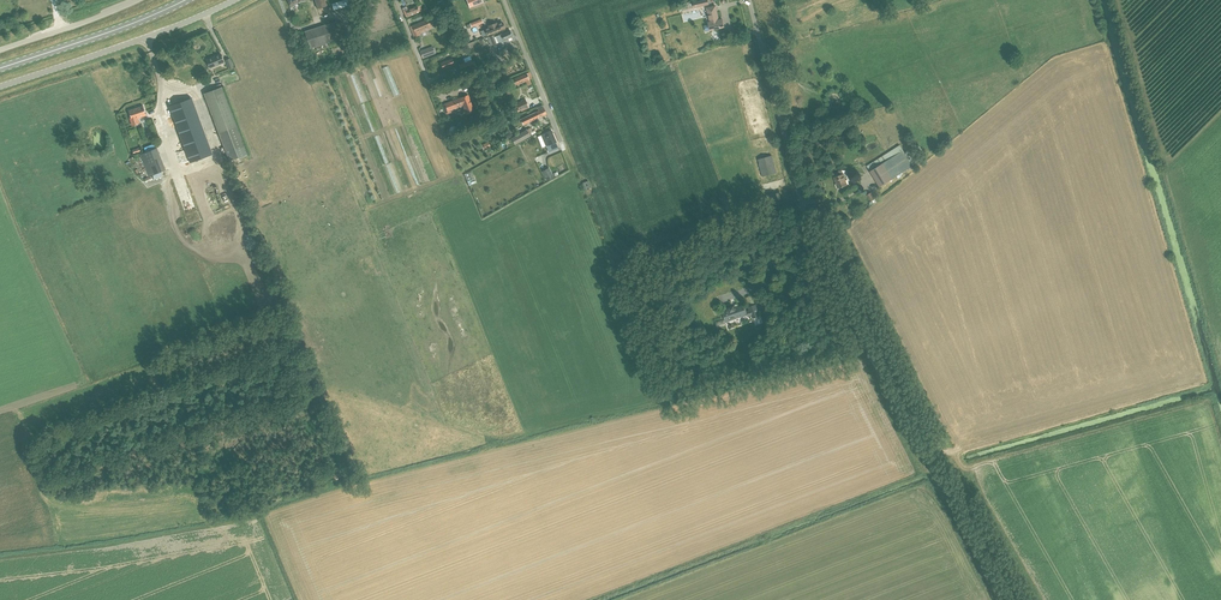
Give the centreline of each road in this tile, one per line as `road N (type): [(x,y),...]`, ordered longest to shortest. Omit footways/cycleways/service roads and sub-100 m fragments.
road 1 (tertiary): [(1002,599),(809,224),(749,0)]
road 2 (unclassified): [(0,87),(234,0)]
road 3 (primary): [(0,67),(185,0)]
road 4 (residential): [(564,149),(505,0)]
road 5 (unclassified): [(0,48),(137,0)]

